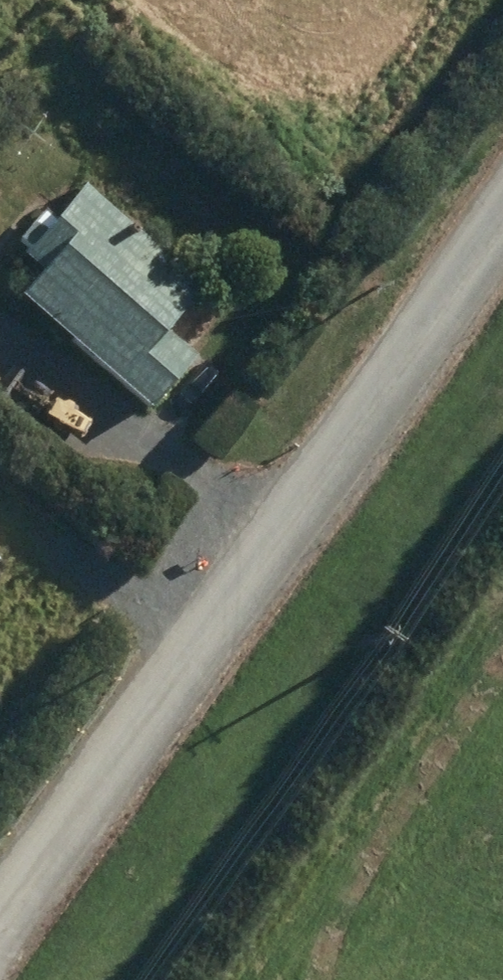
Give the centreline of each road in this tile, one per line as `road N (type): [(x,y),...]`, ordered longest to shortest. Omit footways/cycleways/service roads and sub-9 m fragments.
road 1 (unknown): [(0,761),(502,34)]
road 2 (residential): [(0,928),(502,217)]
road 3 (unknown): [(502,463),(407,353)]

